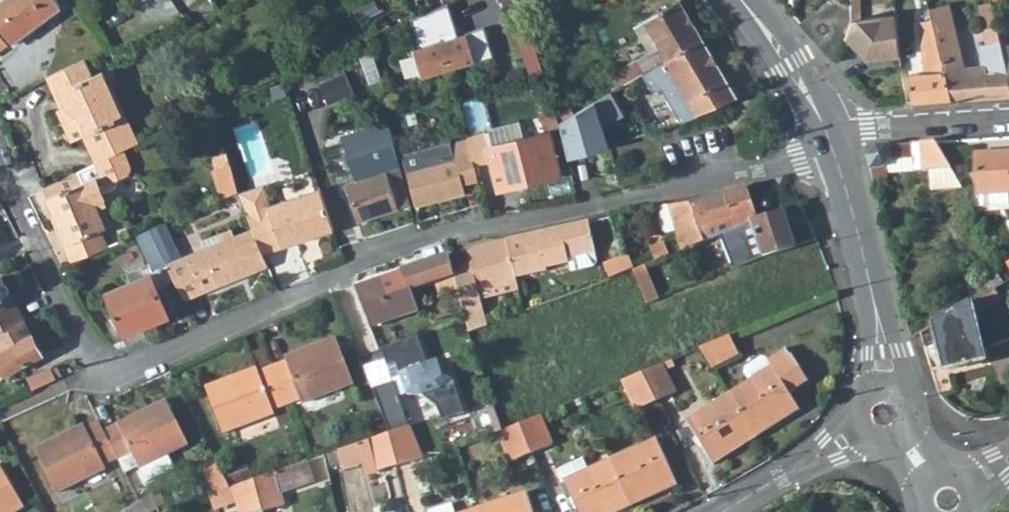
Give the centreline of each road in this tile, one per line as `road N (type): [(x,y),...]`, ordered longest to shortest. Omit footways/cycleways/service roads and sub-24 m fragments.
road 1 (residential): [(832,154),(695,189),(461,232),(108,366),(86,349),(0,162)]
road 2 (residential): [(825,136),(868,124),(1008,115)]
road 3 (residential): [(743,0),(793,65),(825,136)]
road 4 (residential): [(832,154),(871,285)]

